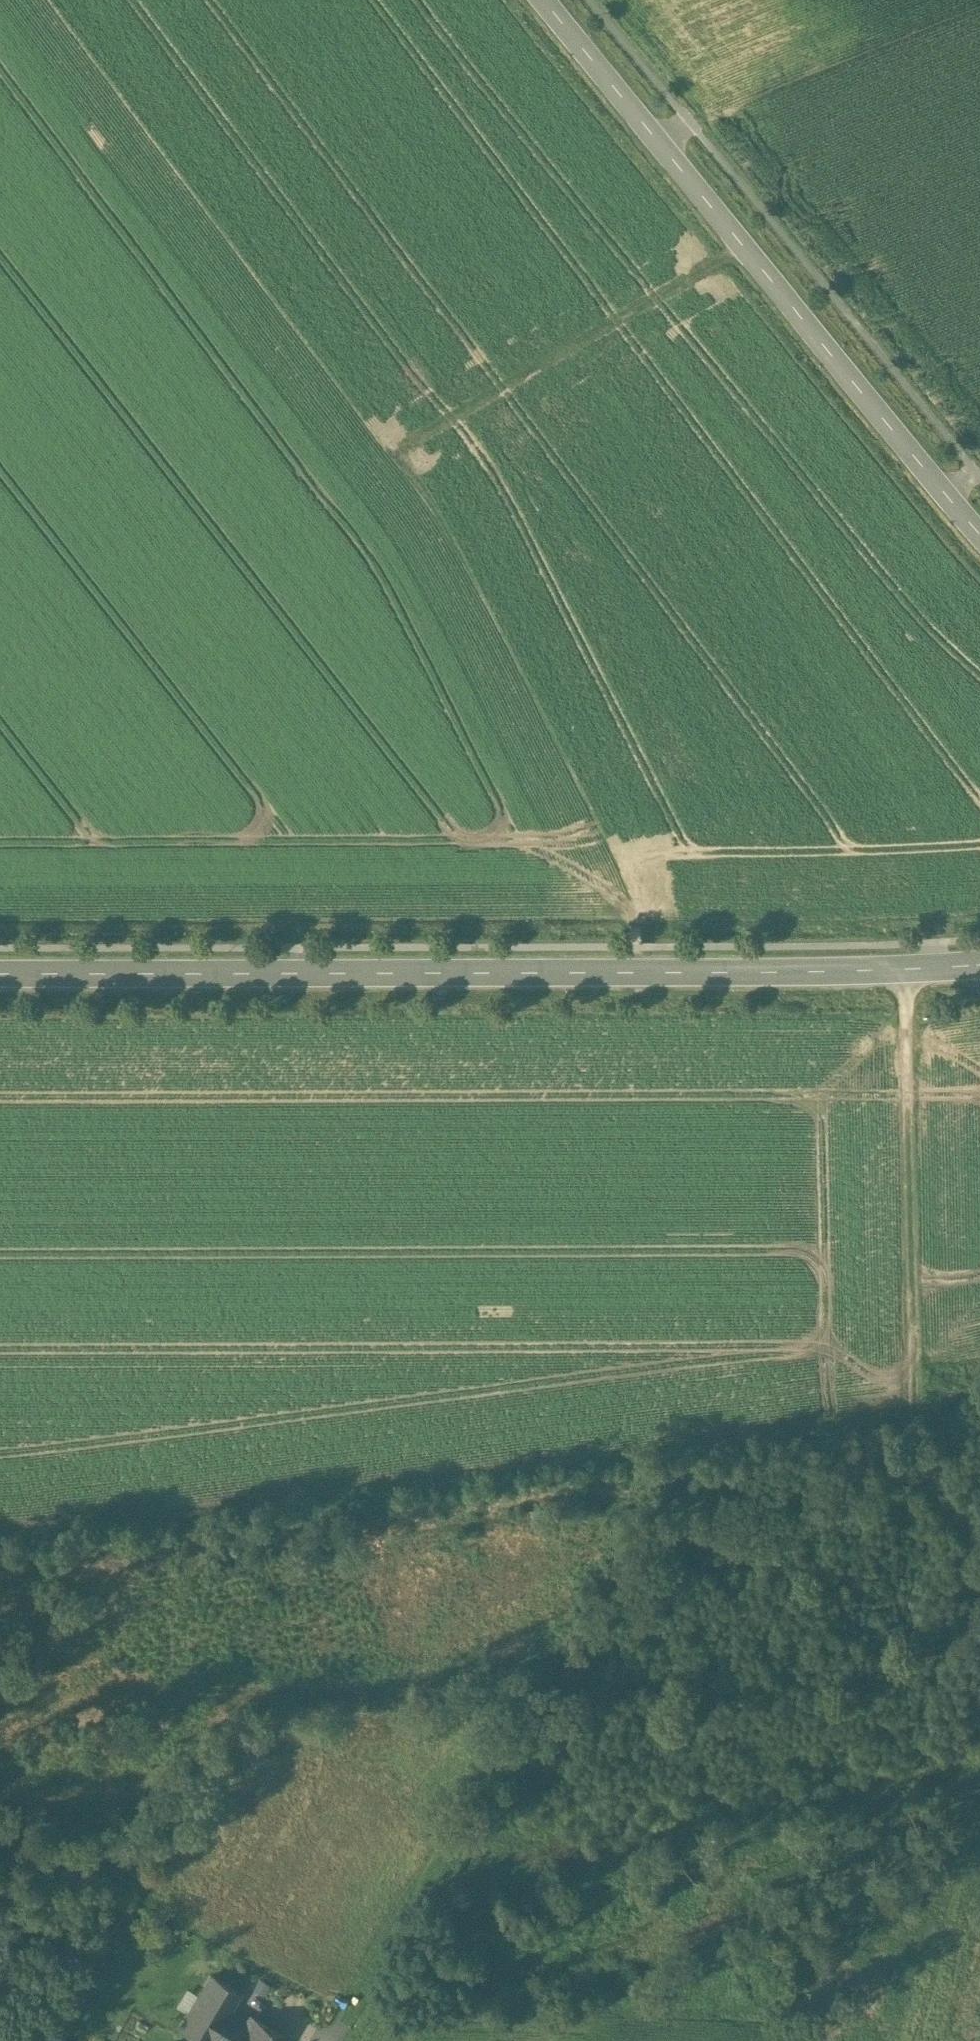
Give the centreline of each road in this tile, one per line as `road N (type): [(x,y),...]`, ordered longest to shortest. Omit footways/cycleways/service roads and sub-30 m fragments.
road 1 (track): [(910,970),(916,1435),(897,1455),(715,1479),(676,1500),(508,1745),(336,2033)]
road 2 (secondary): [(979,966),(643,975),(0,974)]
road 3 (tertiary): [(979,530),(547,0)]

